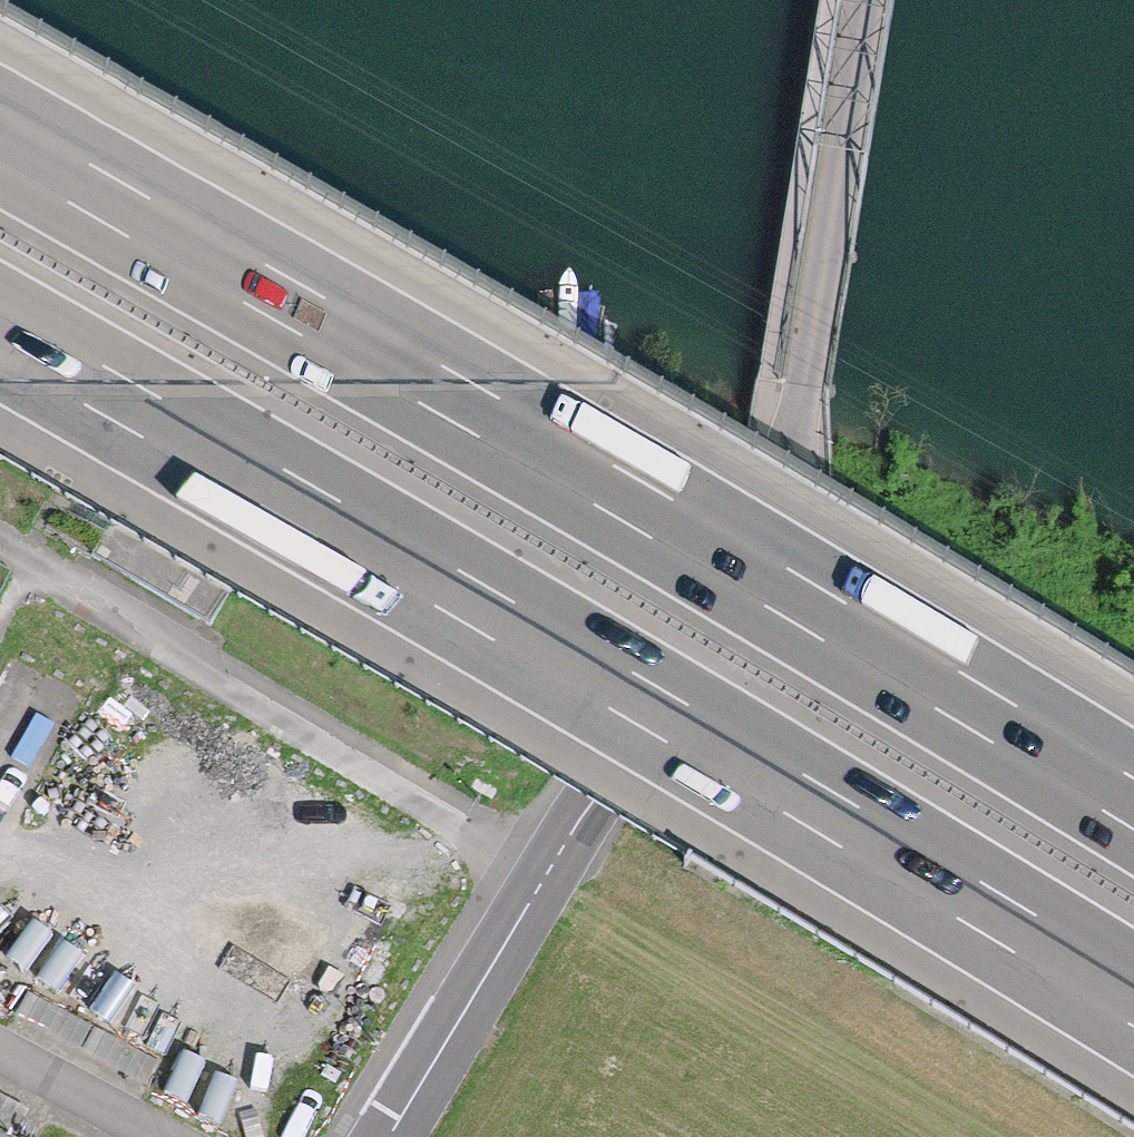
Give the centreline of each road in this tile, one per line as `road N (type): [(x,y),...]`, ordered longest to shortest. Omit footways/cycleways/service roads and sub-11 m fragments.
road 1 (motorway): [(0,333),(449,590),(1133,1003)]
road 2 (motorway): [(1133,803),(535,444),(0,140)]
road 3 (unclassified): [(867,0),(805,389),(783,478),(389,1136)]

